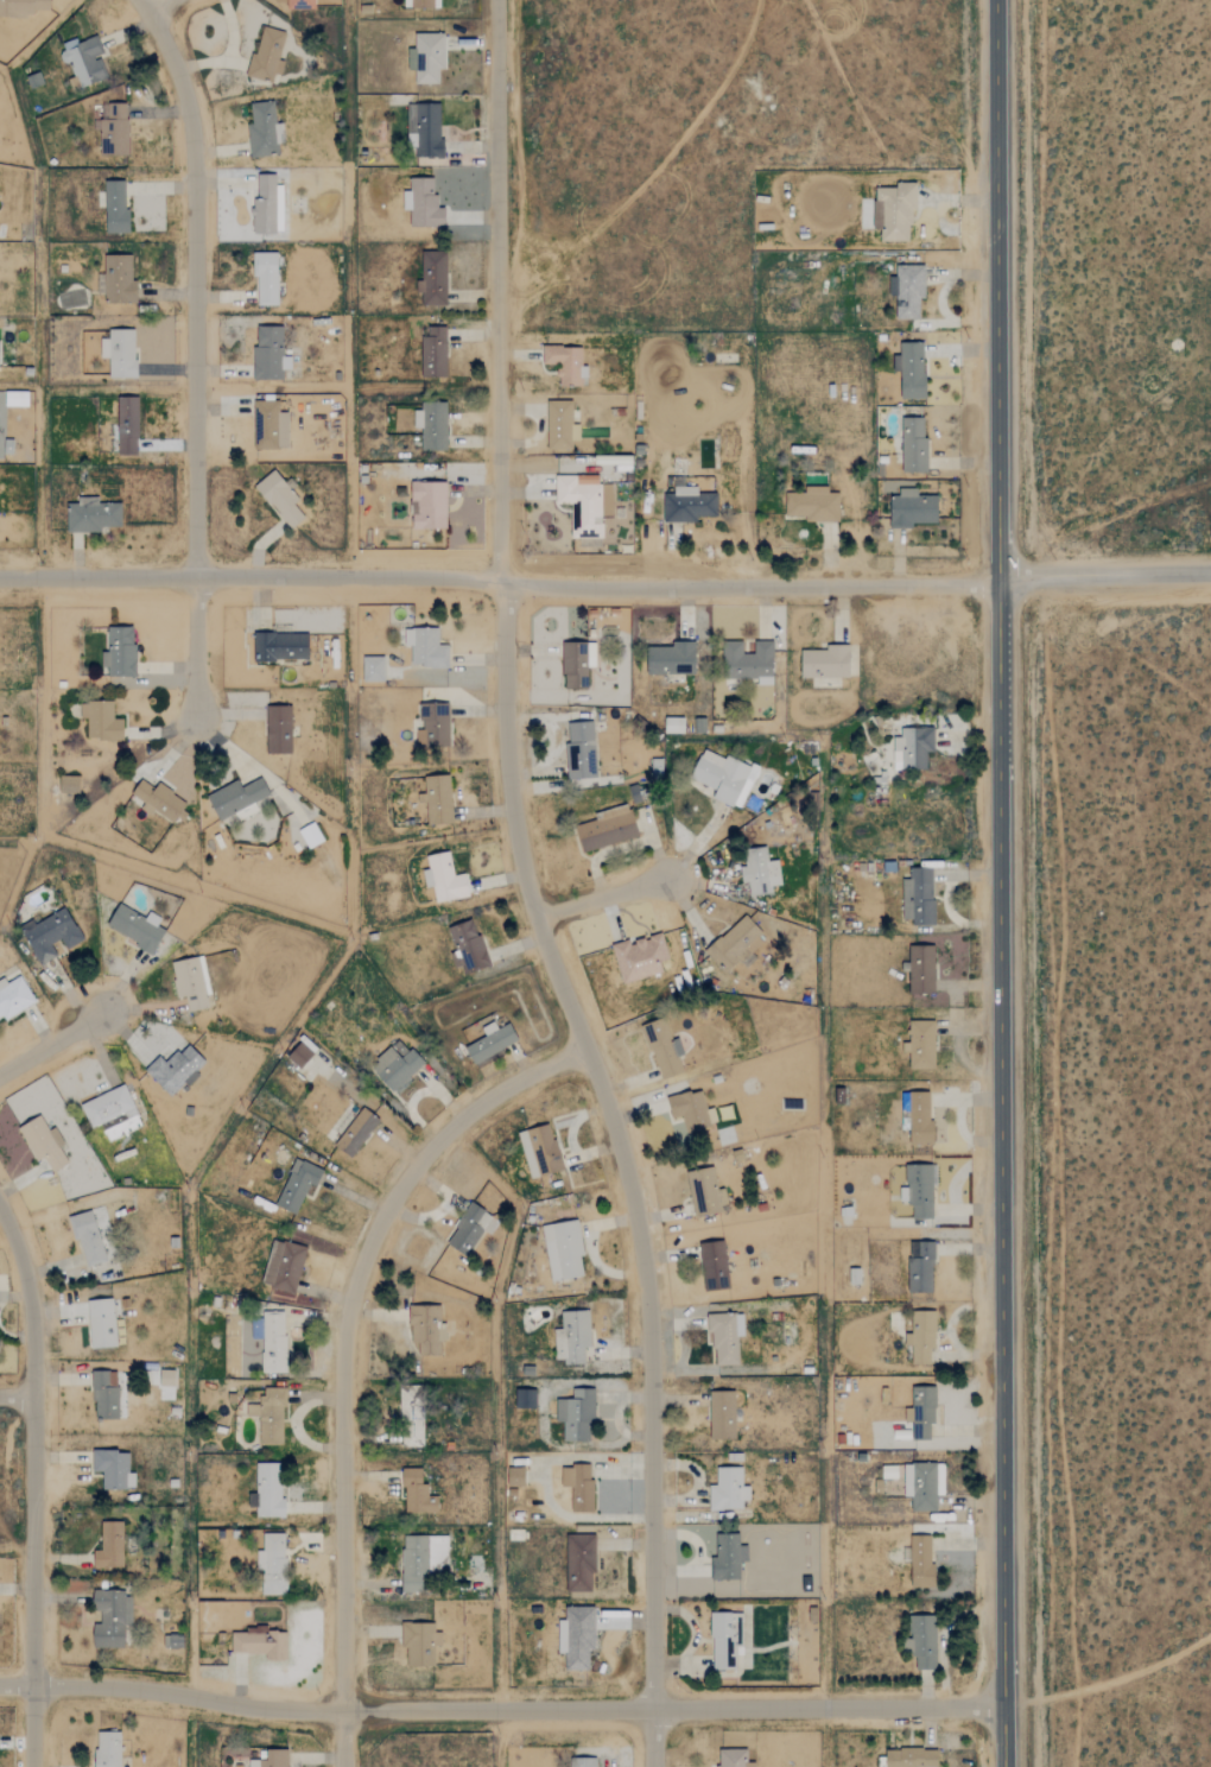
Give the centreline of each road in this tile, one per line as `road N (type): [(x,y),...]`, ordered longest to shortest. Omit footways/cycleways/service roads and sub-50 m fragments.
road 1 (residential): [(651,1766),(649,1287),(629,1182),(538,913),(505,760),(499,0)]
road 2 (tertiary): [(1003,1766),(995,0)]
road 3 (residential): [(0,576),(997,589),(1074,576),(1210,574)]
road 4 (residential): [(0,1686),(129,1690),(281,1712),(1002,1708)]
road 5 (residential): [(343,1766),(343,1383),(370,1244),(439,1136),(499,1092),(587,1056)]
road 6 (residential): [(190,717),(190,188),(180,69),(152,0)]
road 7 (residential): [(30,1766),(31,1398),(21,1281),(0,1209)]
road 8 (track): [(1210,710),(1108,634),(1074,576)]
road 9 (track): [(1210,480),(1083,540),(1074,576)]
road 10 (residential): [(538,913),(666,876)]
road 11 (residential): [(0,1083),(101,1013)]

